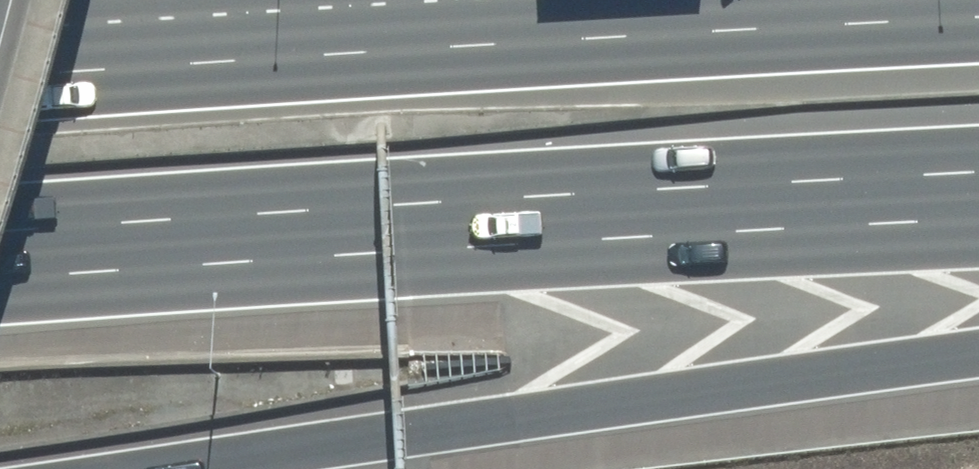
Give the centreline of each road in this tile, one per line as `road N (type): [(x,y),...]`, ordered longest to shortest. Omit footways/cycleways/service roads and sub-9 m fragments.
road 1 (motorway): [(0,81),(978,18)]
road 2 (motorway): [(978,174),(384,205),(0,234)]
road 3 (motorway): [(978,360),(189,468)]

